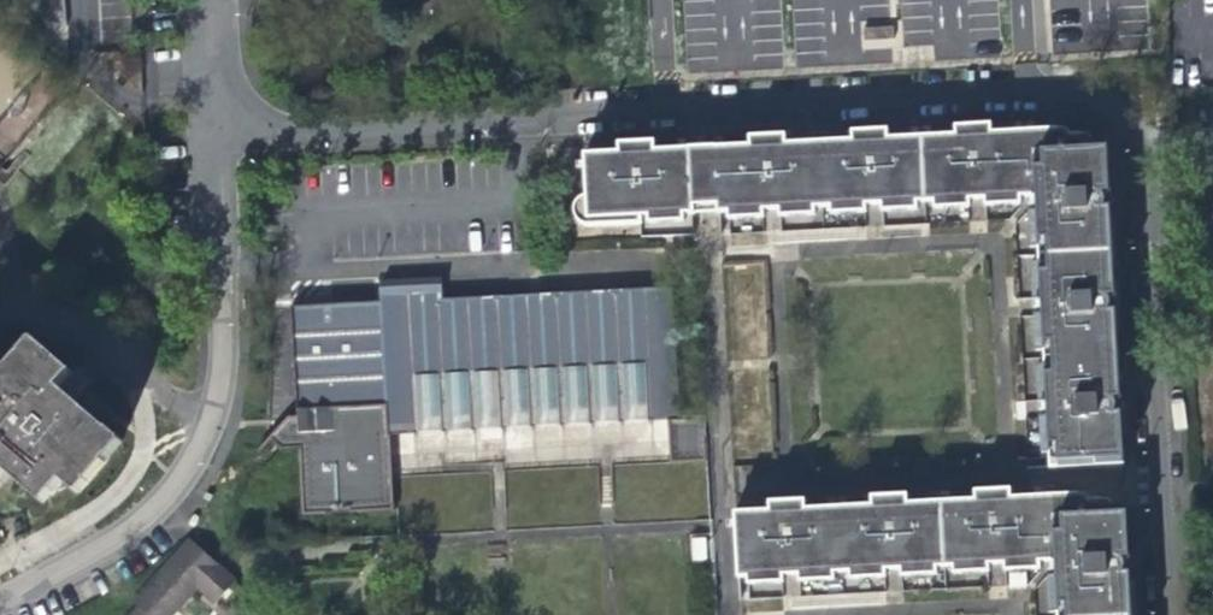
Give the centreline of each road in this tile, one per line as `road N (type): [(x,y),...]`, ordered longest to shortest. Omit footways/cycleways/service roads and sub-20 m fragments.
road 1 (residential): [(1160,614),(1135,124),(1103,88),(205,129)]
road 2 (residential): [(205,129),(214,299),(212,404),(203,428),(157,499),(0,605)]
road 3 (residential): [(200,0),(205,129)]

